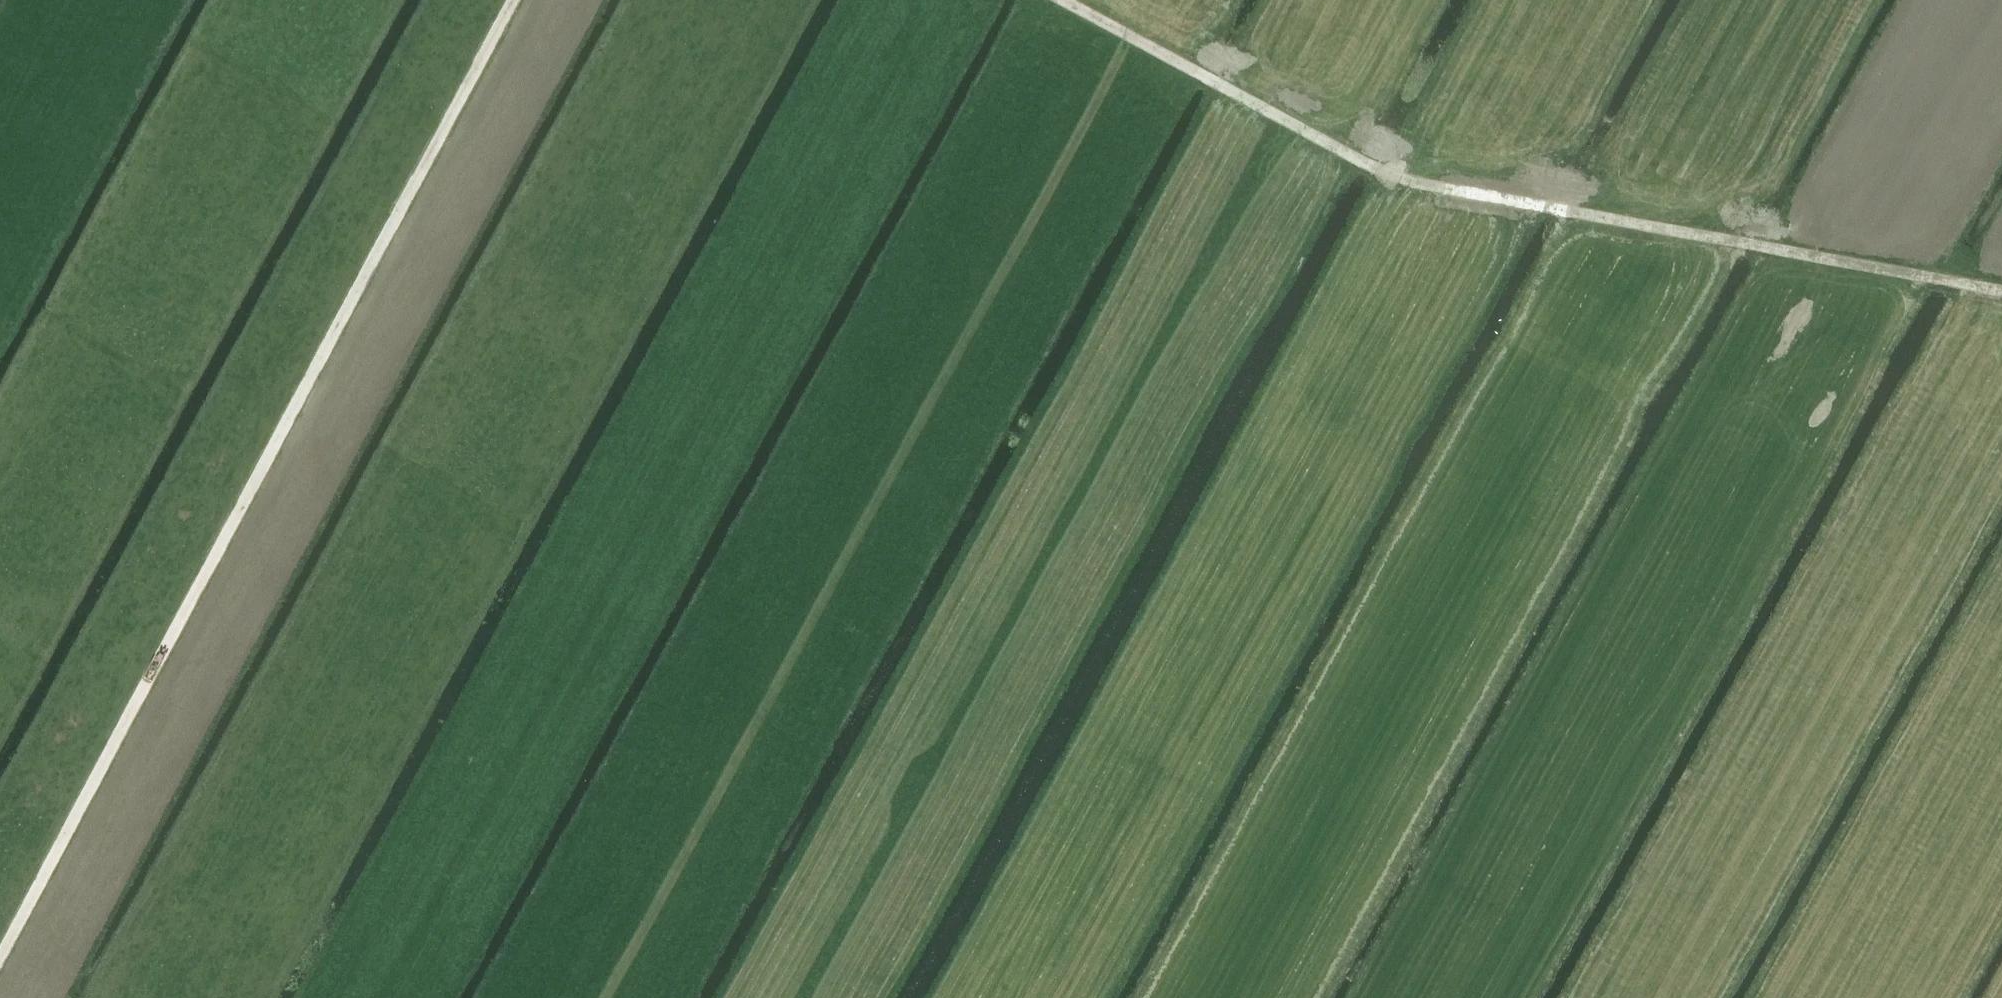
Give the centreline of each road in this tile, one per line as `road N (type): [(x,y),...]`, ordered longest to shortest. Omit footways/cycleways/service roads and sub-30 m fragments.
road 1 (track): [(0,955),(512,0)]
road 2 (track): [(2001,295),(1555,213),(1363,168),(1064,0)]

